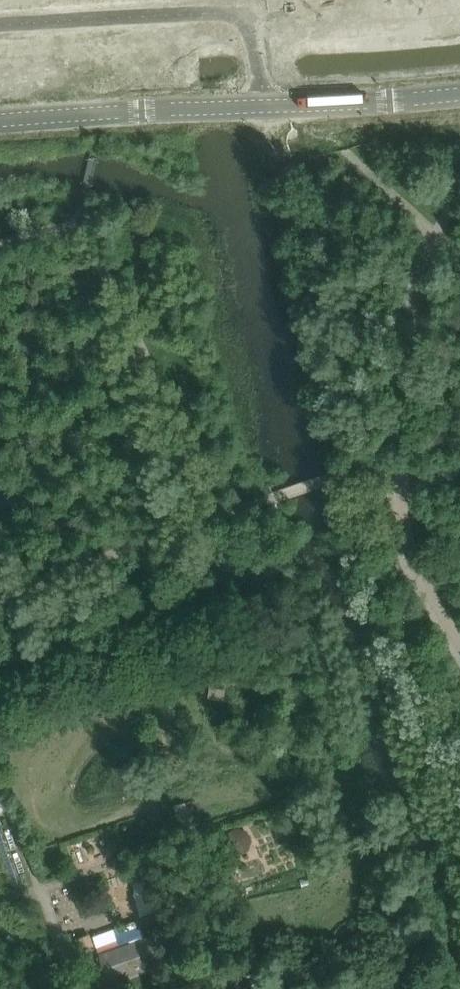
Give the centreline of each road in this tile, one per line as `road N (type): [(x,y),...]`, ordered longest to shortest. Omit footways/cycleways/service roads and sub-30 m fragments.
road 1 (tertiary): [(459,94),(0,121)]

